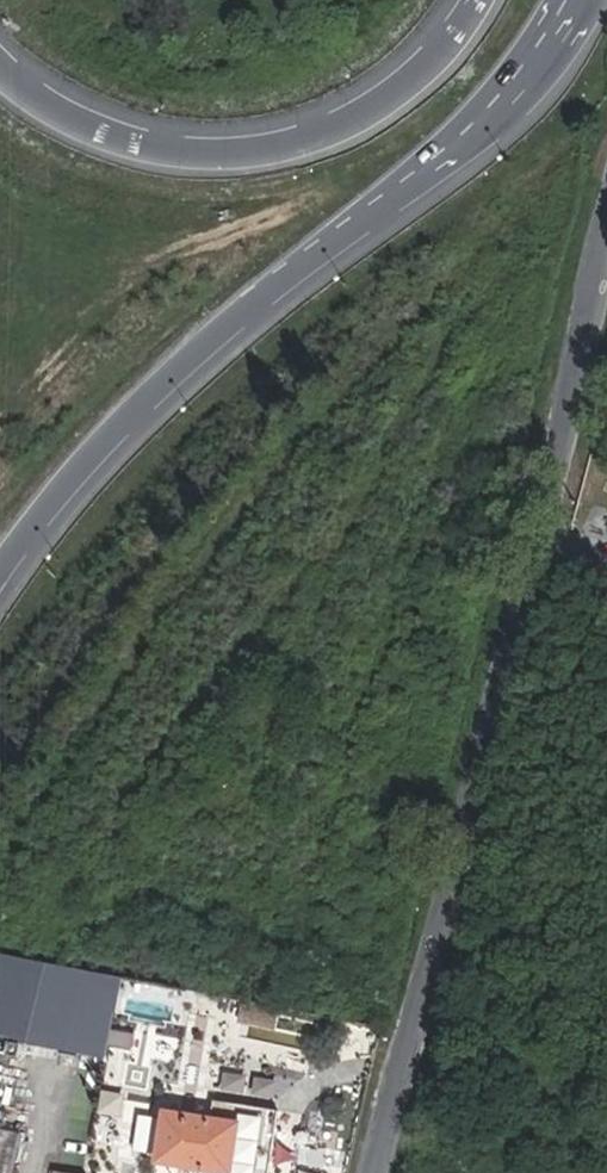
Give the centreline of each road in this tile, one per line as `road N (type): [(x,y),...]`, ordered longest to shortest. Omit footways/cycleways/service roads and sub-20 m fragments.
road 1 (unclassified): [(606,244),(377,1172)]
road 2 (trunk): [(0,567),(78,464),(168,375),(502,103),(577,0)]
road 3 (trunk): [(476,0),(425,67),(380,101),(259,151),(195,155),(141,147),(82,123),(0,69)]

